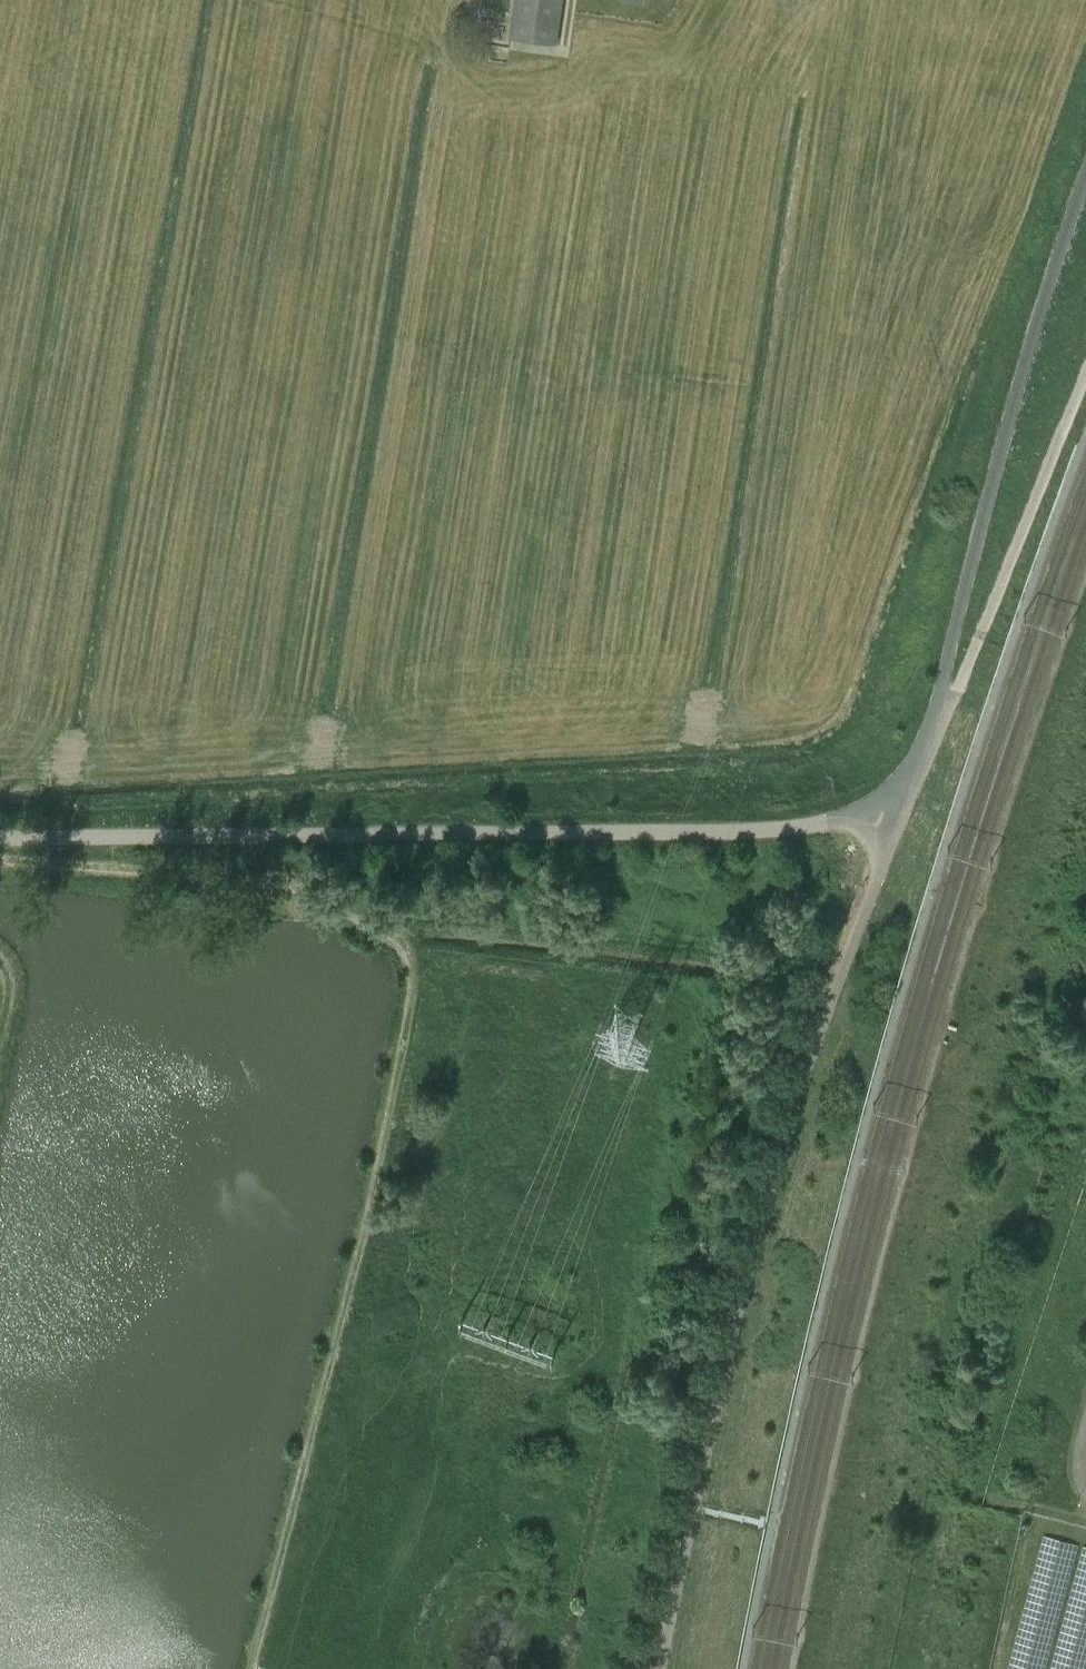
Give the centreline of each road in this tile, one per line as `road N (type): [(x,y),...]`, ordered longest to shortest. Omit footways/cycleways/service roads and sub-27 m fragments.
road 1 (unclassified): [(660,1668),(730,1327),(883,859),(881,800)]
road 2 (unclassified): [(0,837),(782,829),(839,820),(881,800)]
road 3 (unclassified): [(881,800),(918,759),(937,713),(1052,275),(1085,183)]

